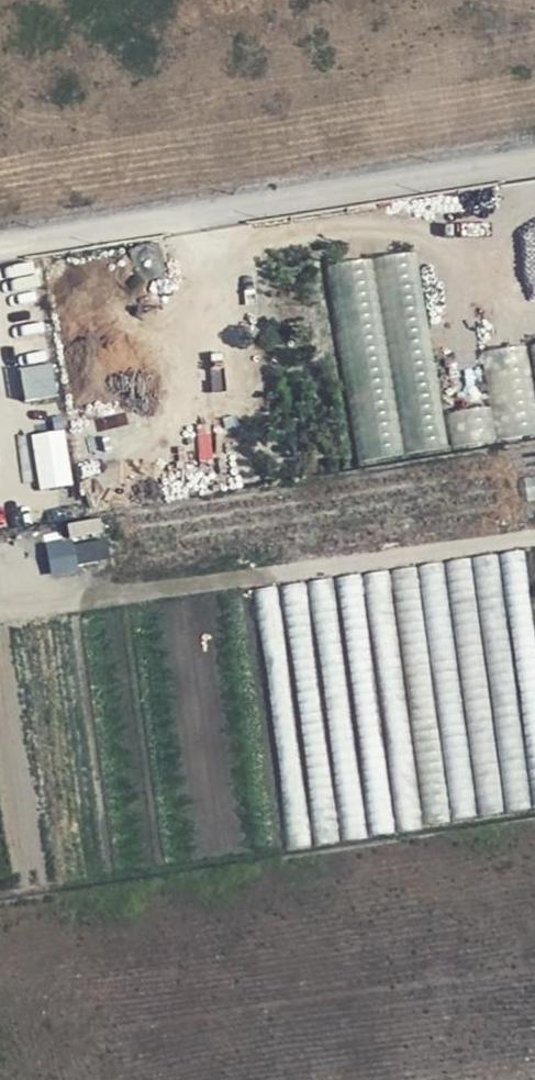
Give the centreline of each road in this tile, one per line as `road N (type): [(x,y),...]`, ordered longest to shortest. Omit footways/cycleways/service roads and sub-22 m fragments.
road 1 (track): [(534,538),(0,612)]

